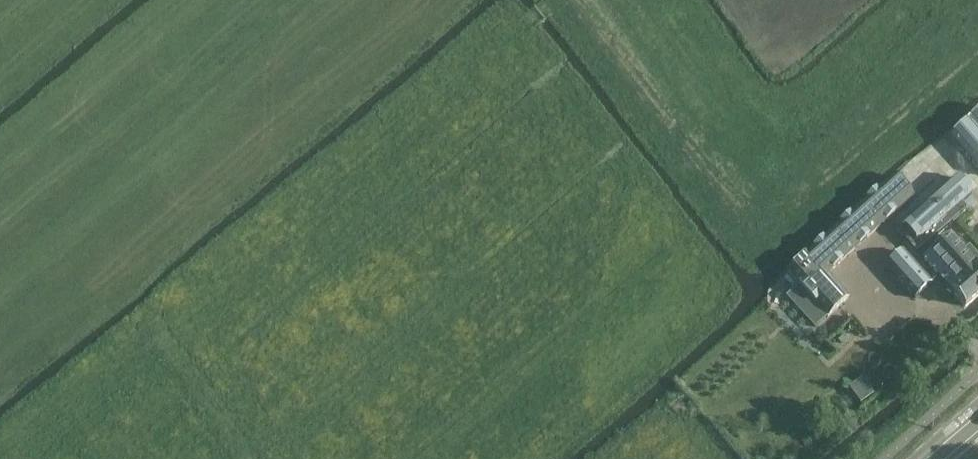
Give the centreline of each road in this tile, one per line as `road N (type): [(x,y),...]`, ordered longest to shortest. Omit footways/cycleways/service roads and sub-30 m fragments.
road 1 (track): [(164,316),(548,5)]
road 2 (track): [(164,316),(0,453)]

